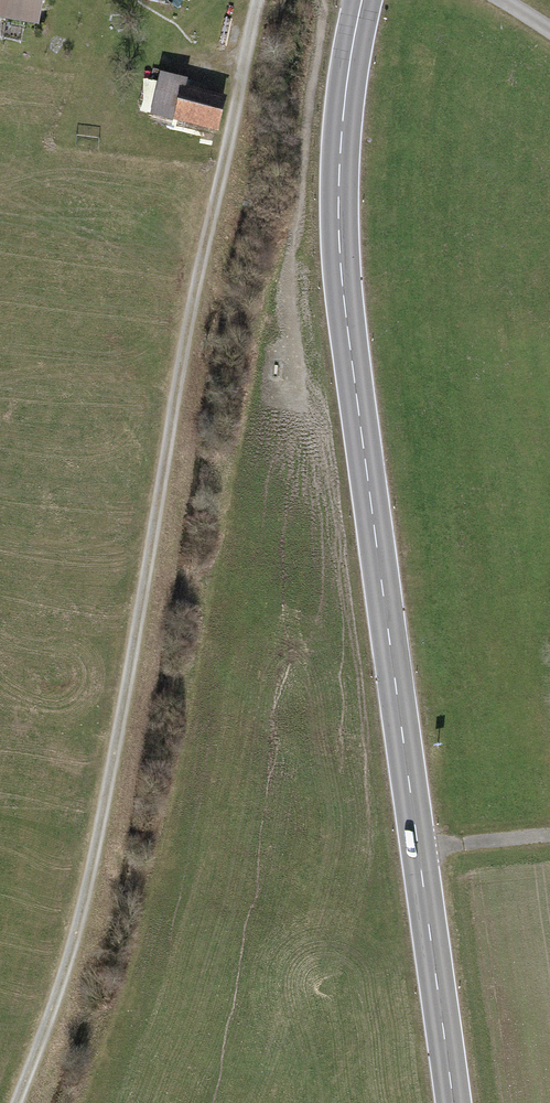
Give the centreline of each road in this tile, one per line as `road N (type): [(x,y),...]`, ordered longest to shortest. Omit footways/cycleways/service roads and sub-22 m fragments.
road 1 (track): [(259,0),(190,305),(92,861),(54,1009),(15,1102)]
road 2 (secondary): [(362,0),(337,185),(340,279),(451,1102)]
road 3 (track): [(549,836),(415,848)]

